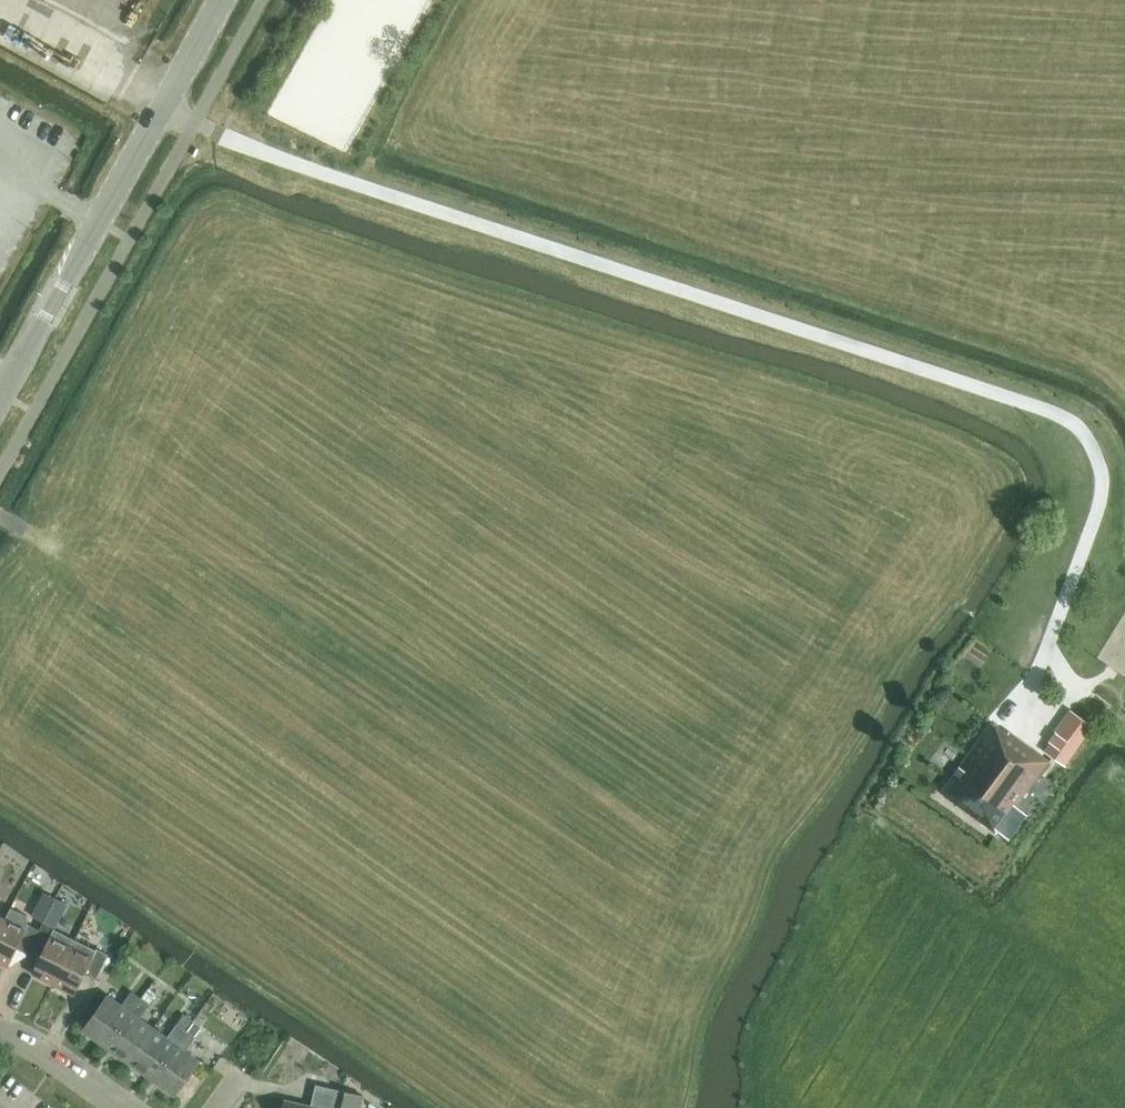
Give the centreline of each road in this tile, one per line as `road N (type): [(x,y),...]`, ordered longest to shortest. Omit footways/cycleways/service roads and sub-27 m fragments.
road 1 (tertiary): [(0,409),(223,0)]
road 2 (residential): [(111,1107),(0,1037)]

